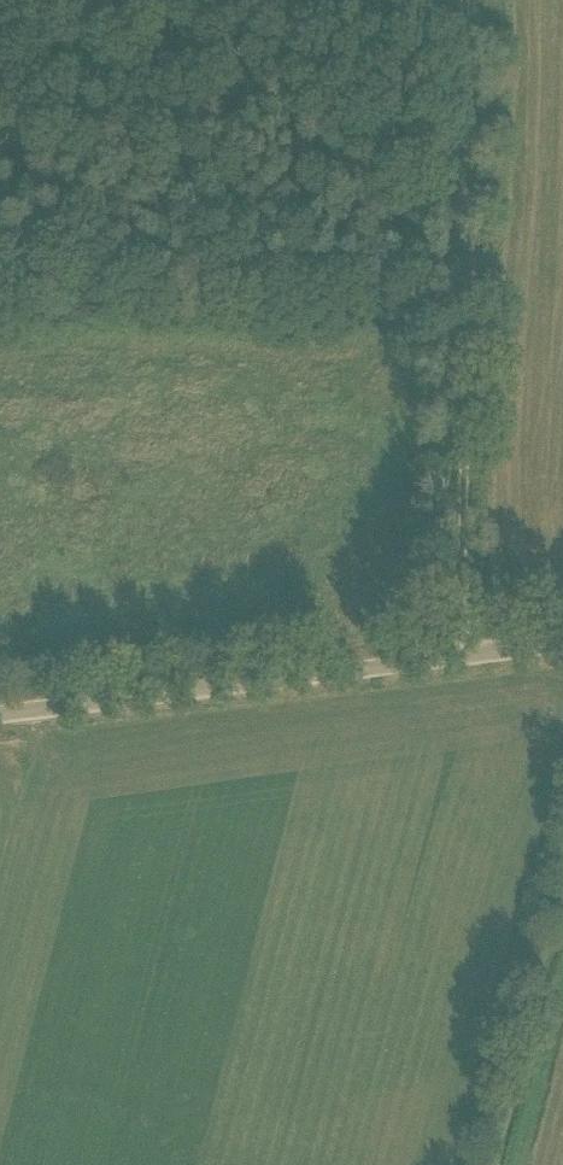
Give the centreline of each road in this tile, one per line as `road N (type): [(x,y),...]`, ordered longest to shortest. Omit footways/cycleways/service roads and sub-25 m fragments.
road 1 (track): [(471,0),(462,655)]
road 2 (unclassified): [(0,717),(562,642)]

